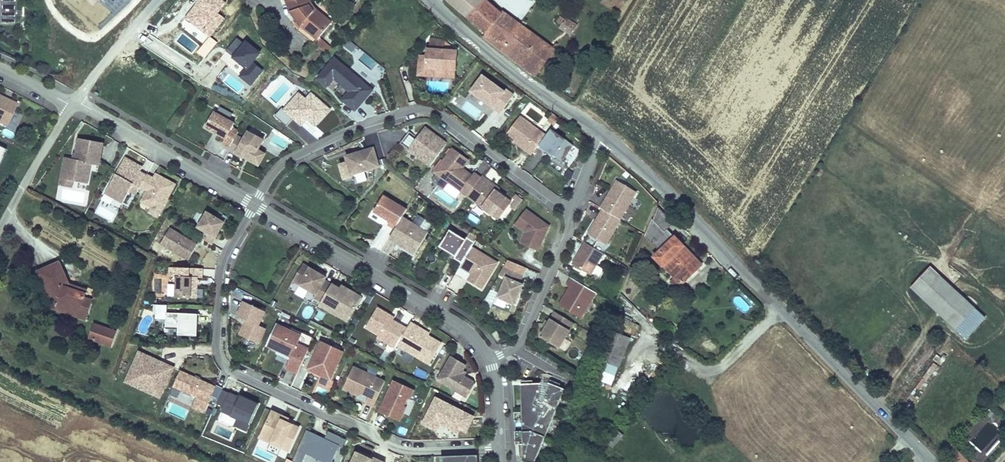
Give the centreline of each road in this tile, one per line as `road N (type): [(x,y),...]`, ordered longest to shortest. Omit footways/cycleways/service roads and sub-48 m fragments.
road 1 (residential): [(253,205),(219,270),(222,365),(397,448),(498,449)]
road 2 (tertiary): [(930,461),(604,136)]
road 3 (residential): [(570,211),(427,107),(363,124),(284,161),(253,205)]
road 4 (residential): [(488,362),(458,325),(253,205)]
road 5 (tertiary): [(604,136),(430,0)]
road 6 (residential): [(253,205),(75,104)]
road 7 (residential): [(488,362),(525,340),(570,233),(570,211)]
road 8 (residential): [(0,226),(75,104)]
road 9 (residential): [(158,0),(75,104)]

